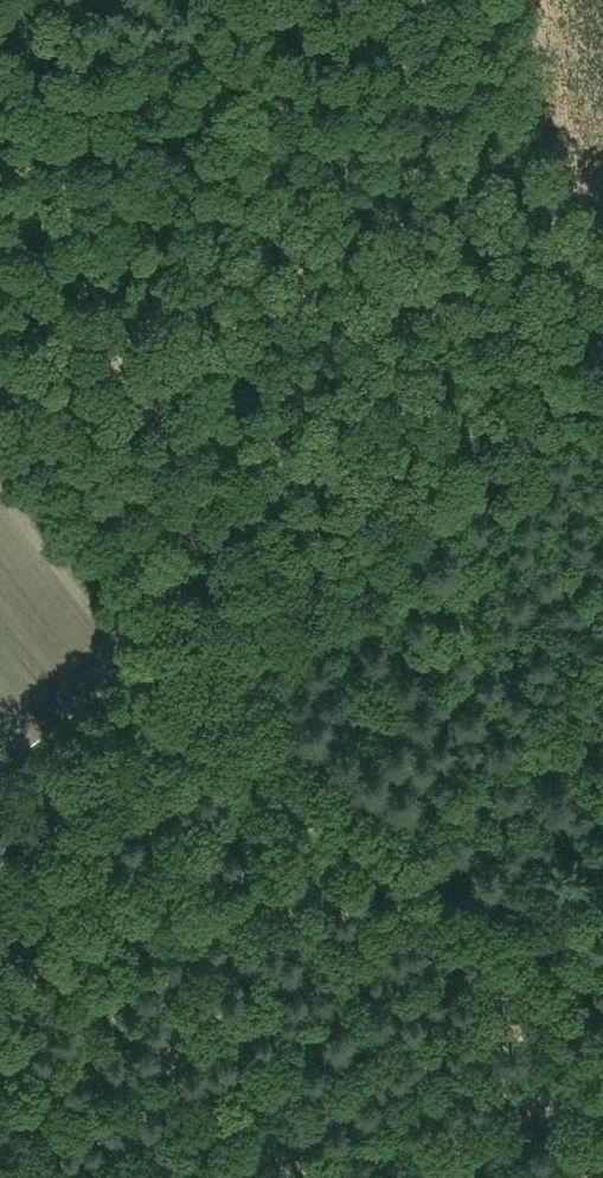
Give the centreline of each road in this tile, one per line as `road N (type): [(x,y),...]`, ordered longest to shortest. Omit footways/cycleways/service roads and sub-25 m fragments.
road 1 (track): [(0,383),(234,679),(602,975)]
road 2 (track): [(0,852),(226,686),(602,364)]

